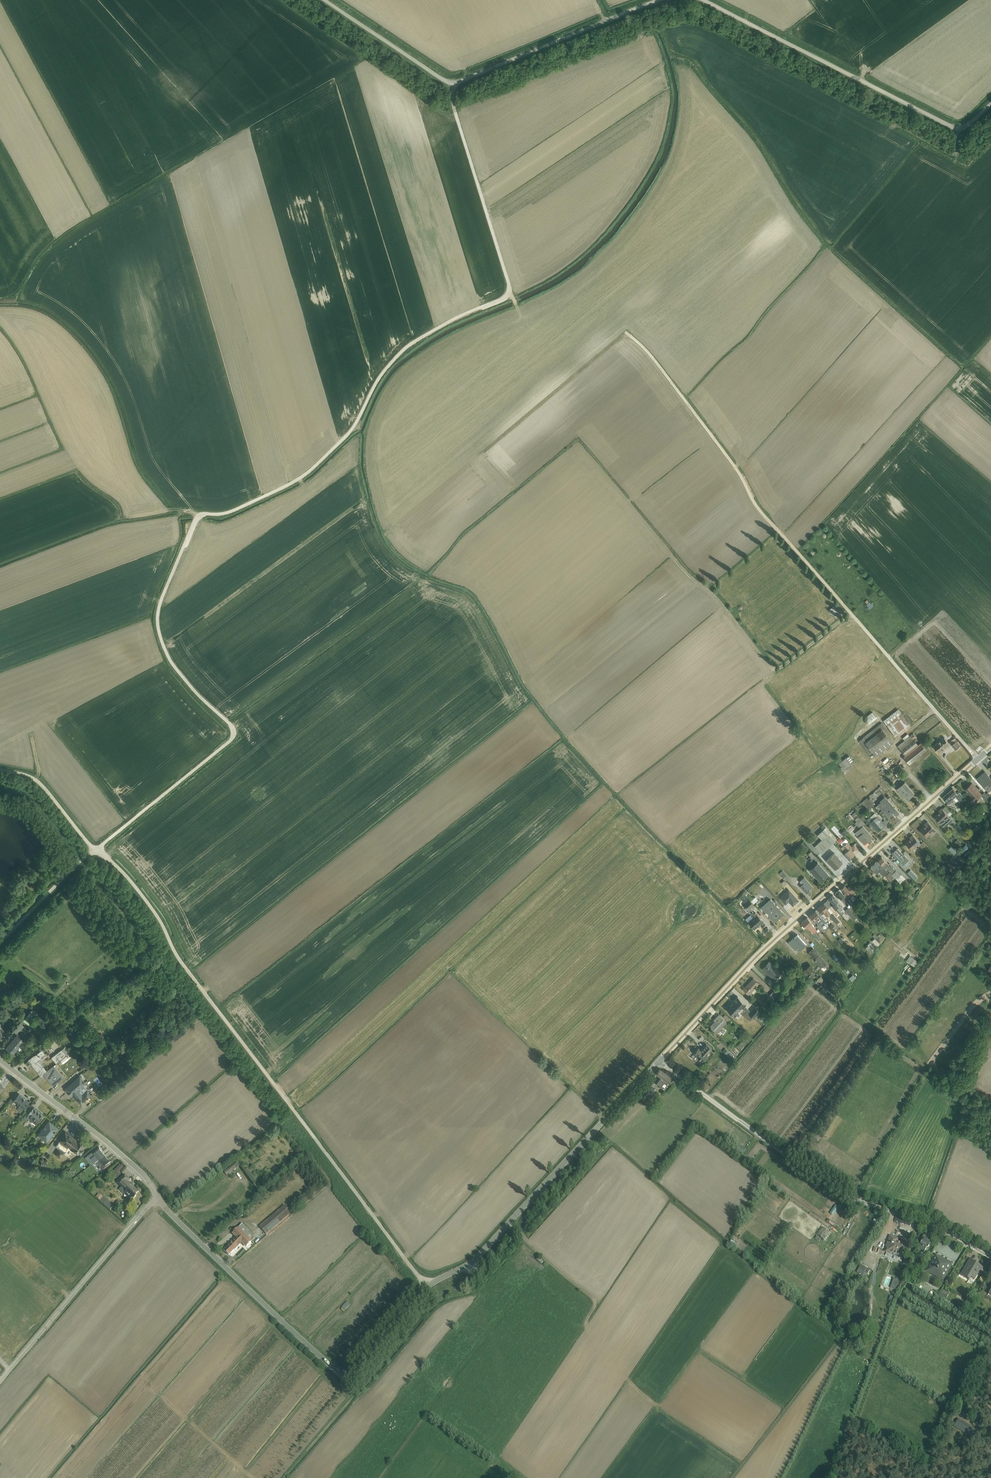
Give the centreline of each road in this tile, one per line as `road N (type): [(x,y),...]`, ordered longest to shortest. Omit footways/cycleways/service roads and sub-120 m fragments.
road 1 (unclassified): [(97,849),(233,734),(170,659),(158,628),(161,598),(196,519),(305,474),(354,426),(402,351),(508,294),(455,111),(454,84)]
road 2 (track): [(978,759),(762,513),(728,457),(626,332)]
road 3 (unclassified): [(97,849),(150,904),(181,960),(419,1277)]
road 4 (residential): [(659,1061),(781,933),(990,748)]
road 5 (unclassified): [(990,1257),(936,1225),(822,1183),(659,1061)]
road 6 (tertiary): [(158,1198),(341,1374),(357,1368),(425,1289)]
road 7 (unclassified): [(990,104),(966,127),(950,126),(704,0)]
road 8 (track): [(959,129),(958,148),(950,149),(687,14)]
road 9 (tertiary): [(435,1282),(474,1261),(659,1061)]
road 10 (track): [(187,511),(174,509),(146,475),(112,385),(80,338),(38,307),(0,305)]
road 11 (track): [(673,554),(776,669),(853,615)]
road 12 (unclassified): [(158,1198),(0,1381)]
road 13 (unclassified): [(658,0),(454,84)]
road 14 (tertiary): [(0,1060),(109,1144),(158,1198)]
road 15 (unclassified): [(454,84),(325,0)]
road 16 (unclassified): [(97,849),(0,943)]
road 17 (unclassified): [(0,768),(42,784),(97,849)]

